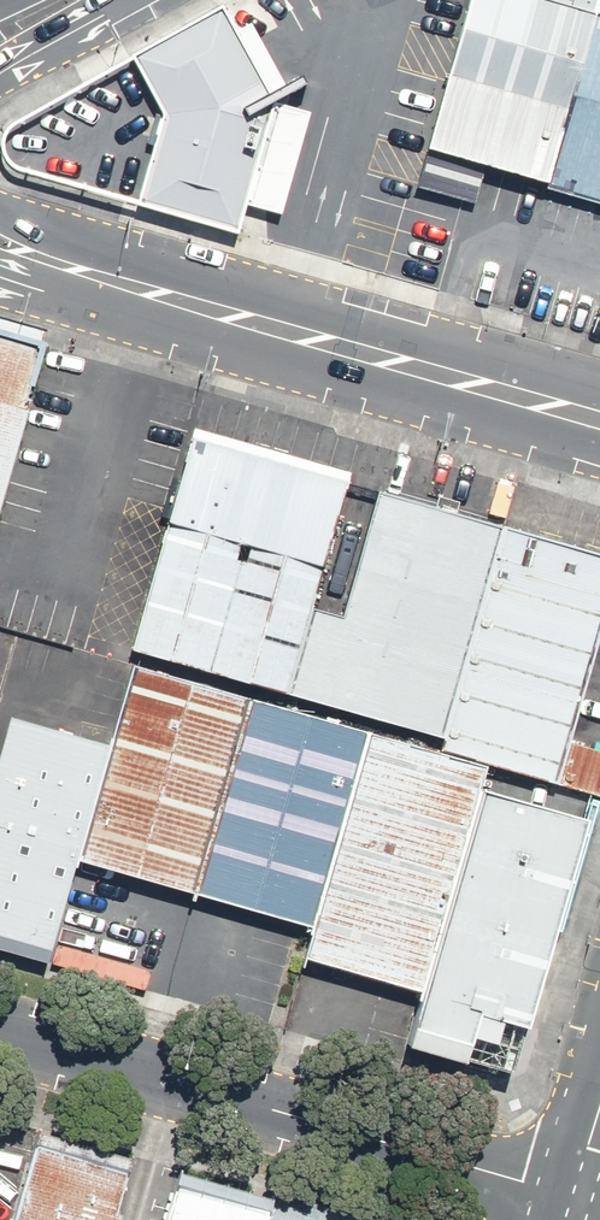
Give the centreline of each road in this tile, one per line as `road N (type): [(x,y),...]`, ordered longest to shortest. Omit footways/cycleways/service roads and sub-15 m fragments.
road 1 (tertiary): [(0,241),(133,287),(599,420)]
road 2 (unclassified): [(581,1201),(0,1041)]

